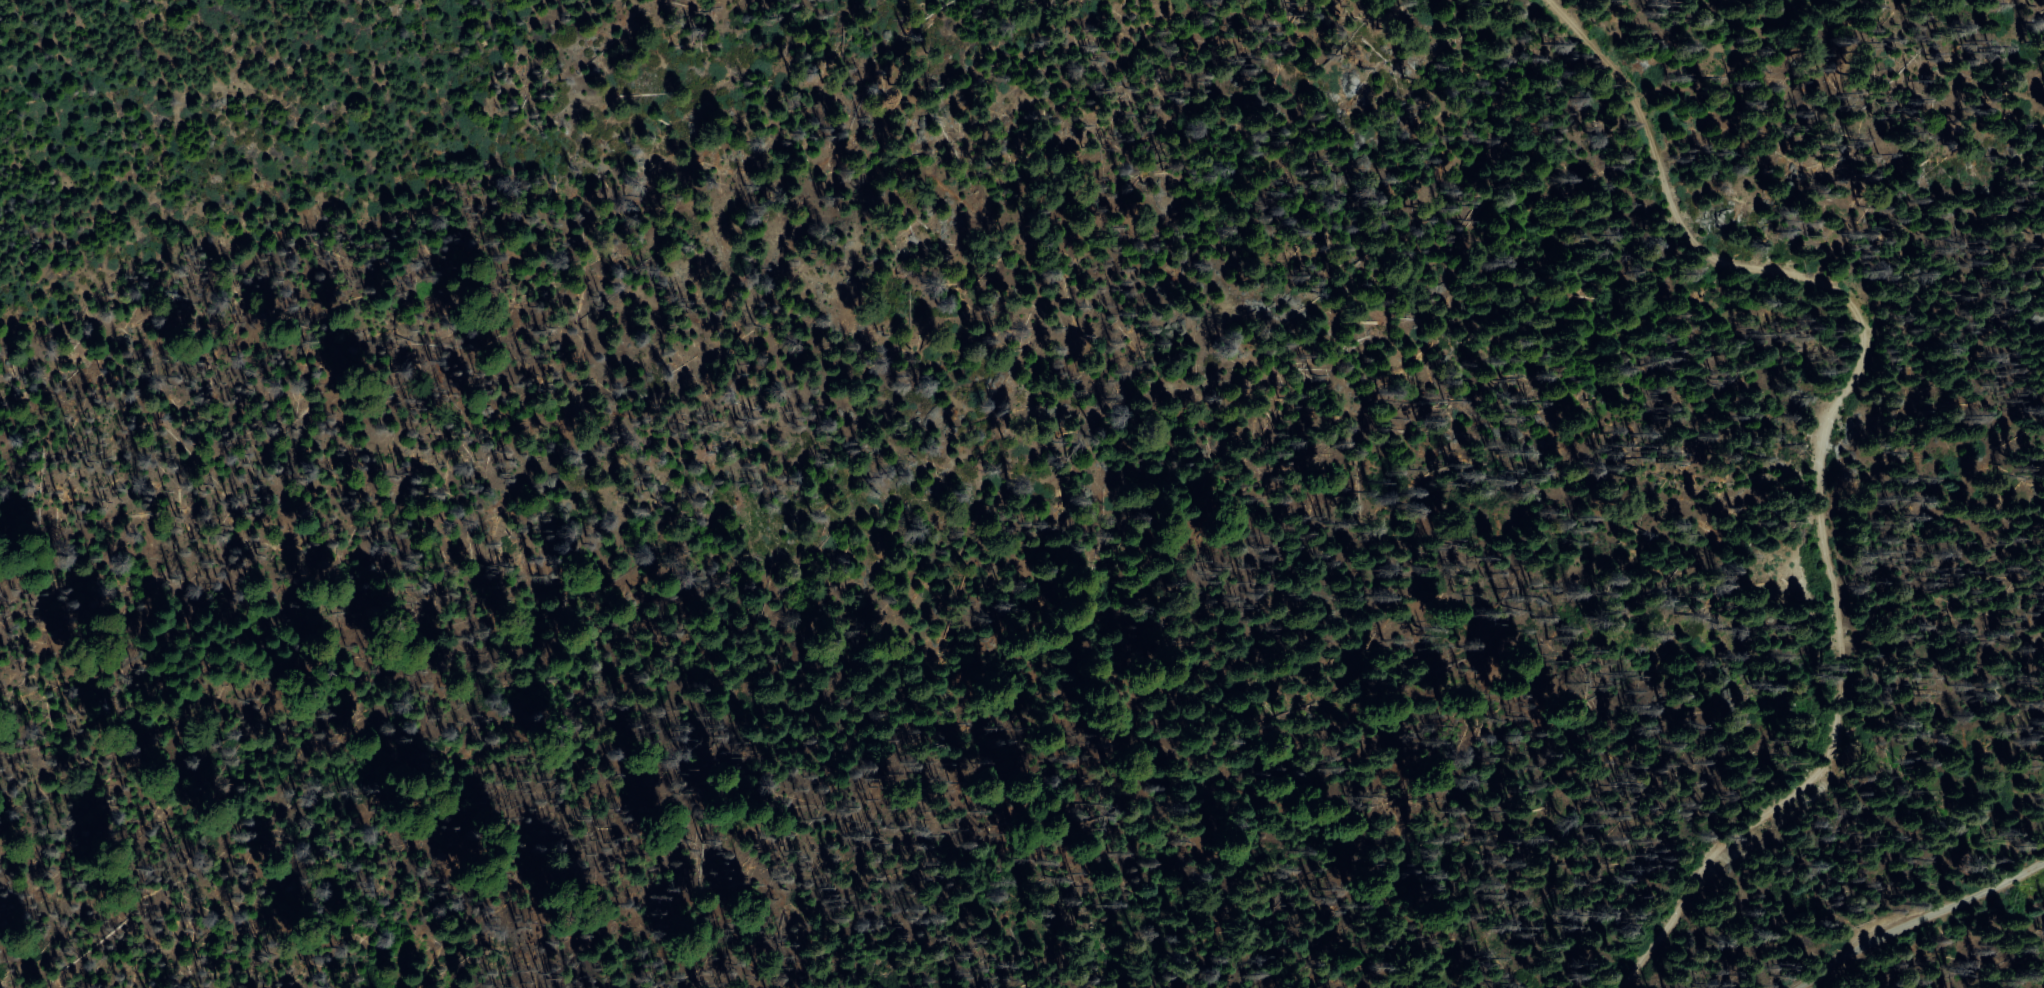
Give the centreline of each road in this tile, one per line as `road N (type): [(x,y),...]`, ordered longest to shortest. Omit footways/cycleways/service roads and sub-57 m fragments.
road 1 (track): [(1606,987),(1702,868),(1811,776),(1837,739),(1850,621),(1828,540),(1826,446),(1864,368),(1862,335),(1853,307),(1805,277),(1719,253),(1699,239),(1634,95),(1545,0)]
road 2 (track): [(1806,987),(2043,856)]

